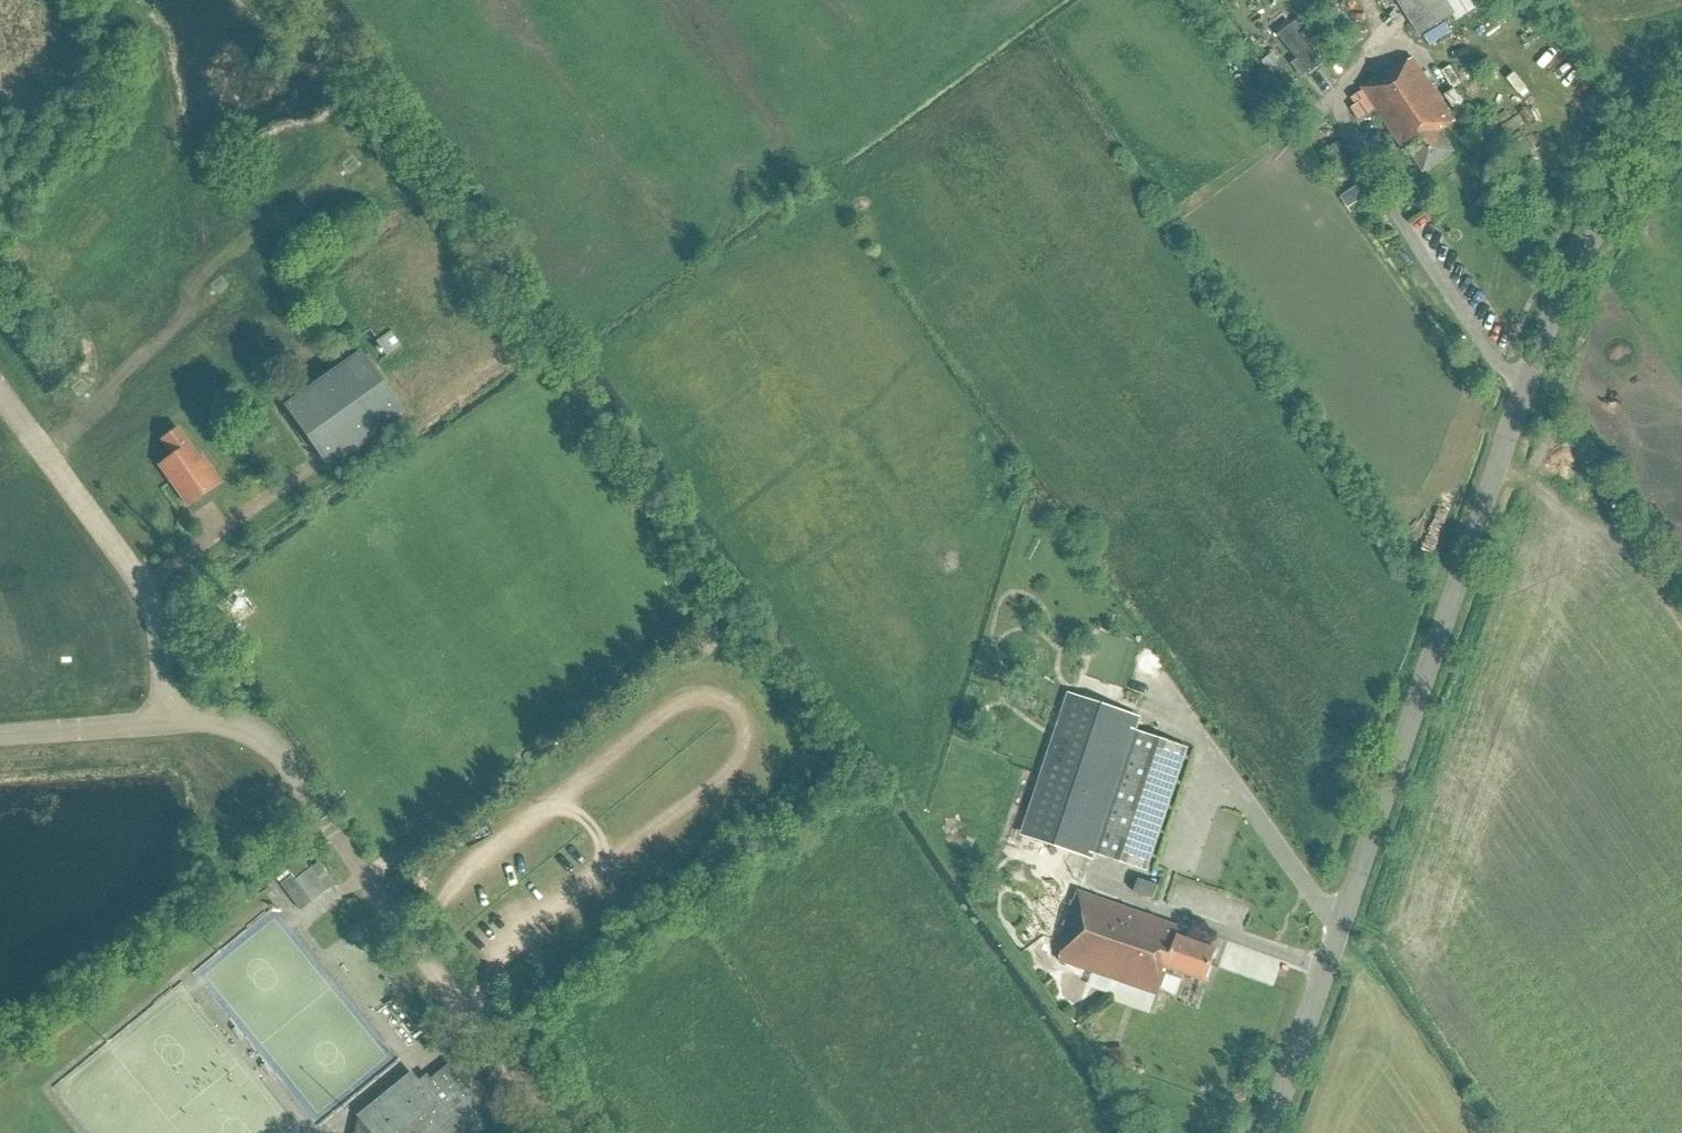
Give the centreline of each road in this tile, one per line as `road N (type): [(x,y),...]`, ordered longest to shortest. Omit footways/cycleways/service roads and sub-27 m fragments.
road 1 (unclassified): [(1269,1132),(1528,380),(1601,225),(1681,130)]
road 2 (unclassified): [(561,1132),(278,755),(225,724),(164,723)]

